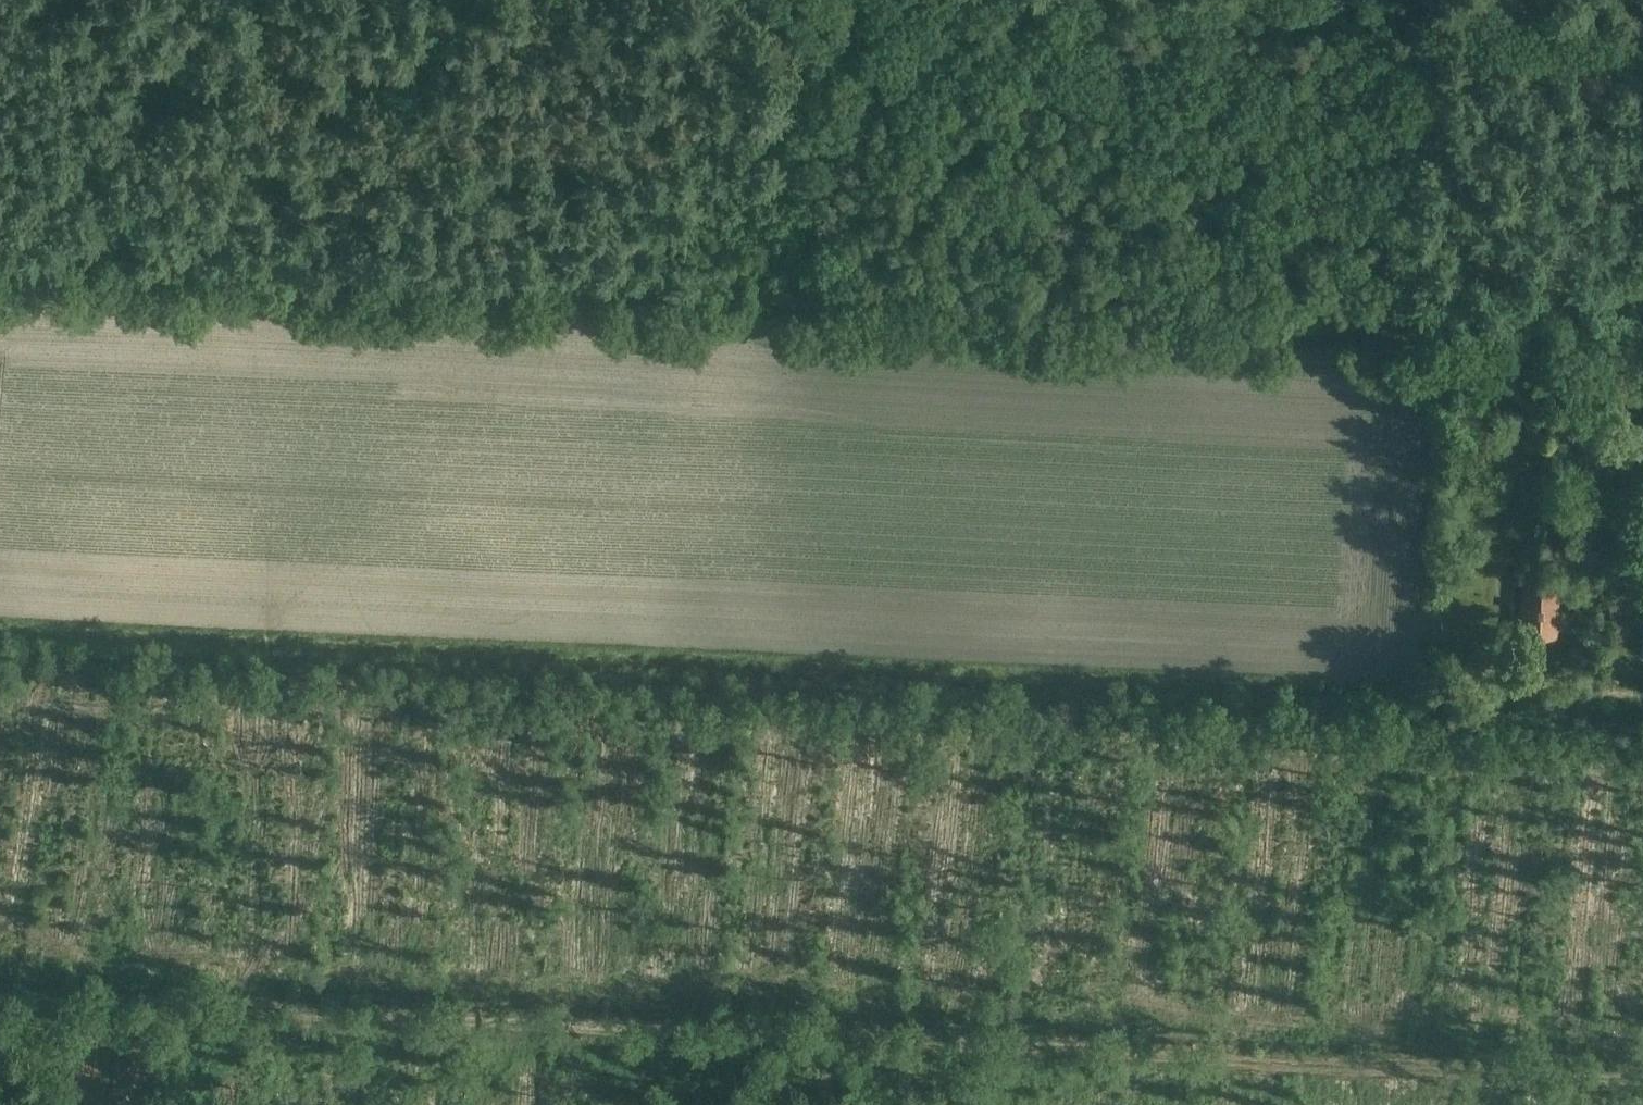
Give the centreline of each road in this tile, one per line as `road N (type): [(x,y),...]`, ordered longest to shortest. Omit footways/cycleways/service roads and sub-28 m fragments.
road 1 (track): [(1642,355),(1057,319),(0,271)]
road 2 (track): [(1642,1078),(0,1004)]

